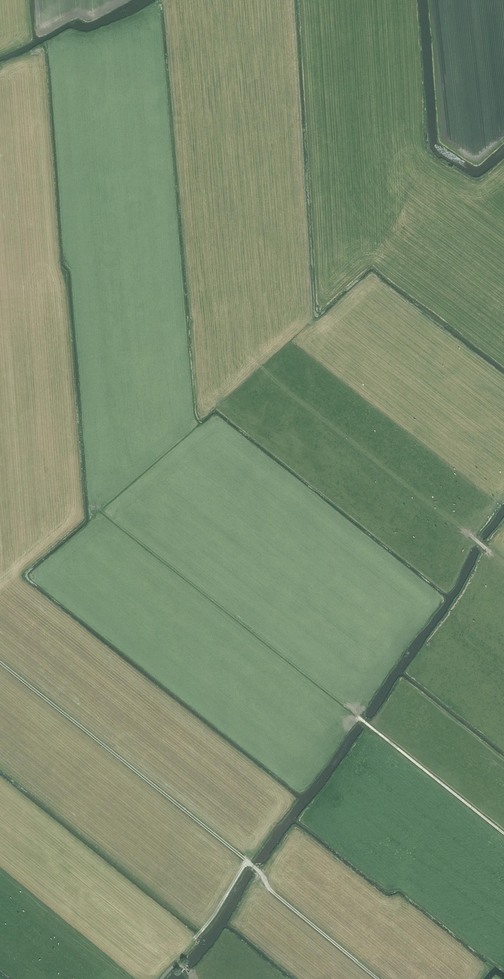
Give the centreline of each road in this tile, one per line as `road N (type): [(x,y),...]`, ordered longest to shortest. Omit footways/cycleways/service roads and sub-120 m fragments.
road 1 (track): [(0,662),(246,859),(270,889),(378,978)]

